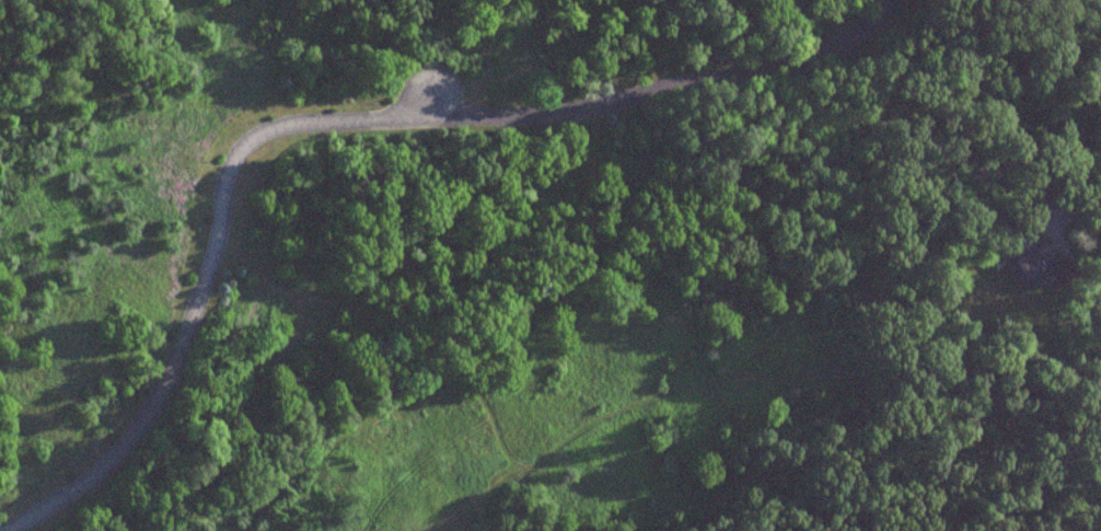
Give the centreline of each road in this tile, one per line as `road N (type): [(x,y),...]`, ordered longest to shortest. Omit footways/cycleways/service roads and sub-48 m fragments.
road 1 (residential): [(6,530),(135,440),(204,284),(231,158),(253,132),(293,123),(550,112),(604,102)]

